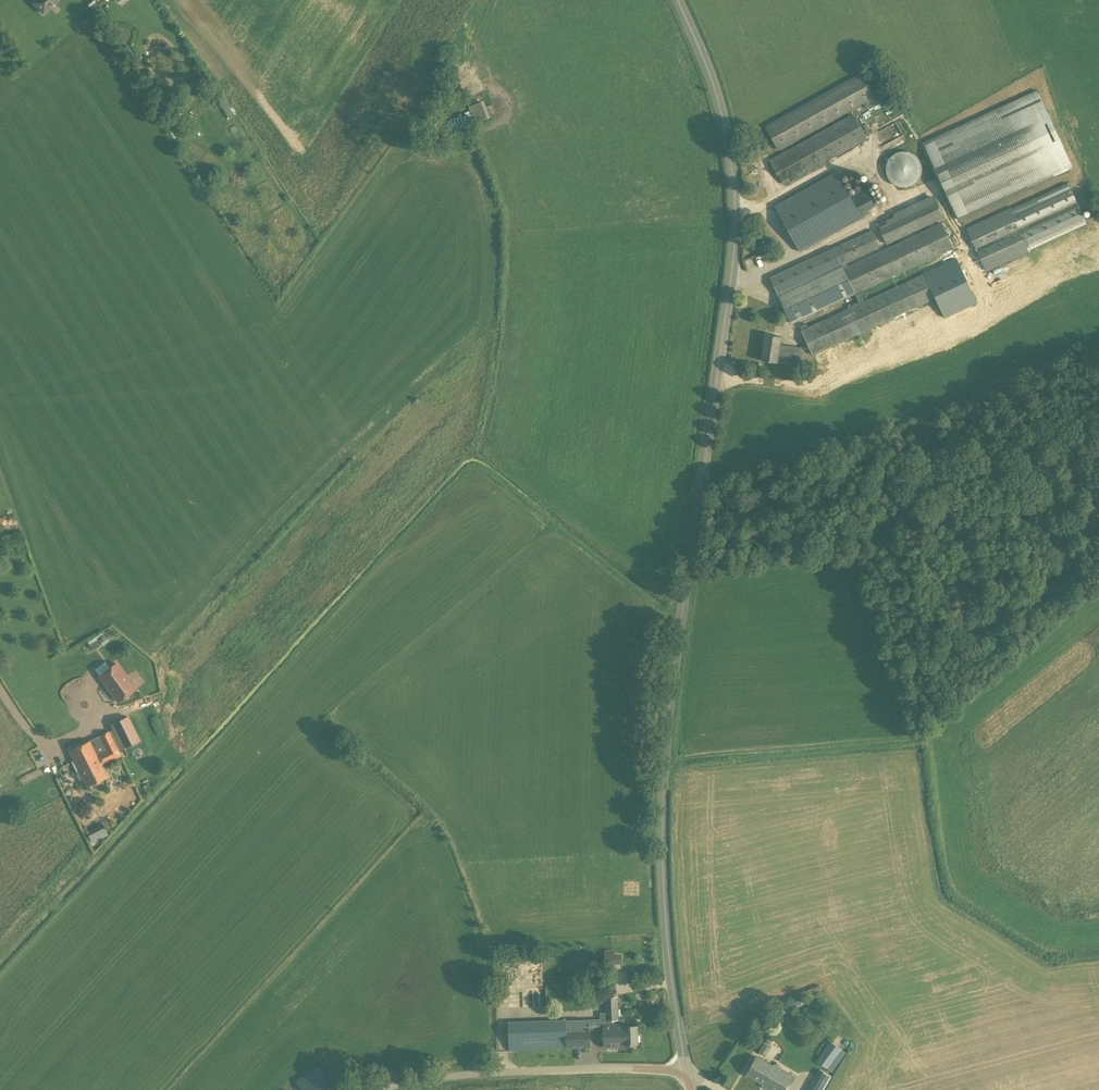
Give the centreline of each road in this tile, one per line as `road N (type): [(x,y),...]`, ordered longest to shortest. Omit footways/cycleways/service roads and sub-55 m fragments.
road 1 (tertiary): [(685,1070),(663,862),(666,756),(735,245),(731,146),(680,0)]
road 2 (unclassified): [(368,1089),(498,1073),(685,1070)]

